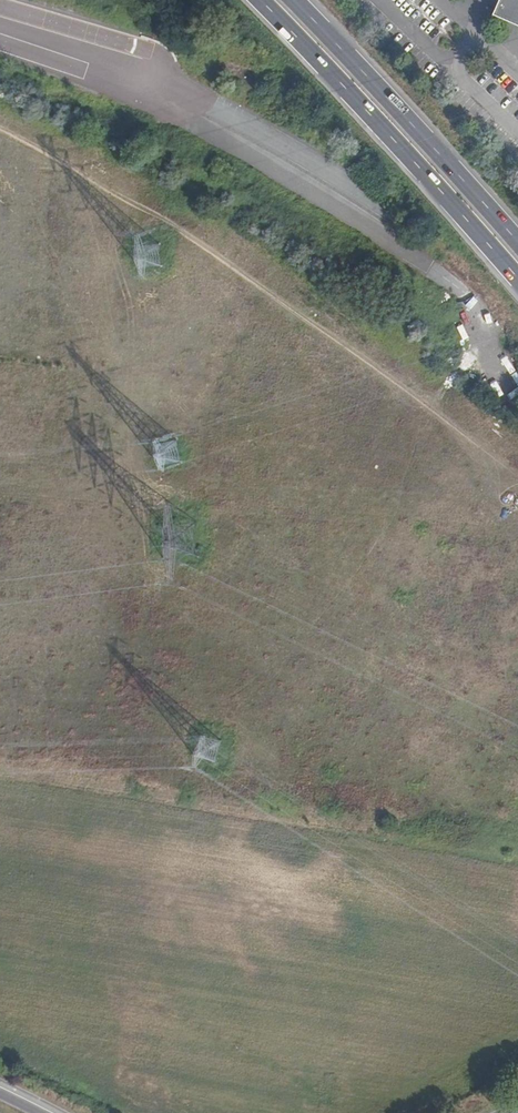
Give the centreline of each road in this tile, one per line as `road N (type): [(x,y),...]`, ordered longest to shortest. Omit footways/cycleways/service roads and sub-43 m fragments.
road 1 (track): [(0,768),(517,846)]
road 2 (trunk): [(257,0),(517,278)]
road 3 (trunk): [(517,242),(292,0)]

